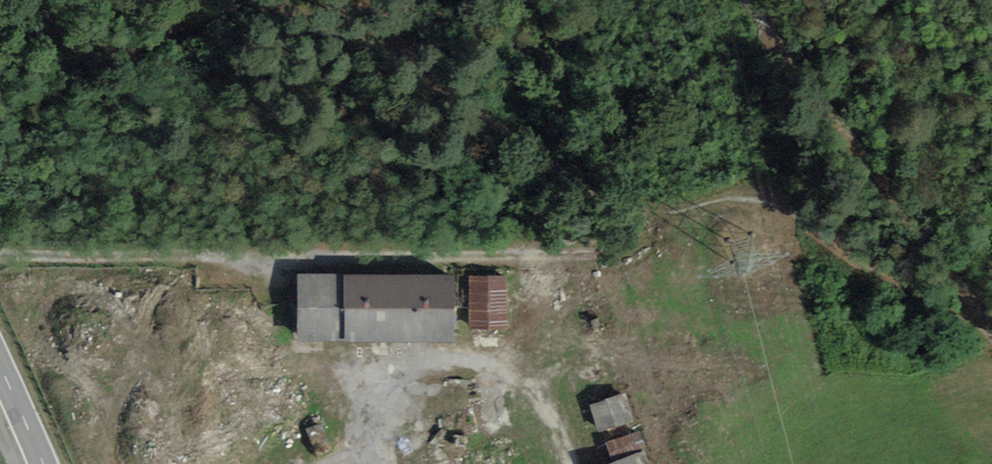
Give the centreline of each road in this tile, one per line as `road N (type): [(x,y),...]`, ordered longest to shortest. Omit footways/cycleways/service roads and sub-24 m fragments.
road 1 (track): [(790,201),(614,206),(502,255),(0,242)]
road 2 (track): [(790,201),(991,338)]

